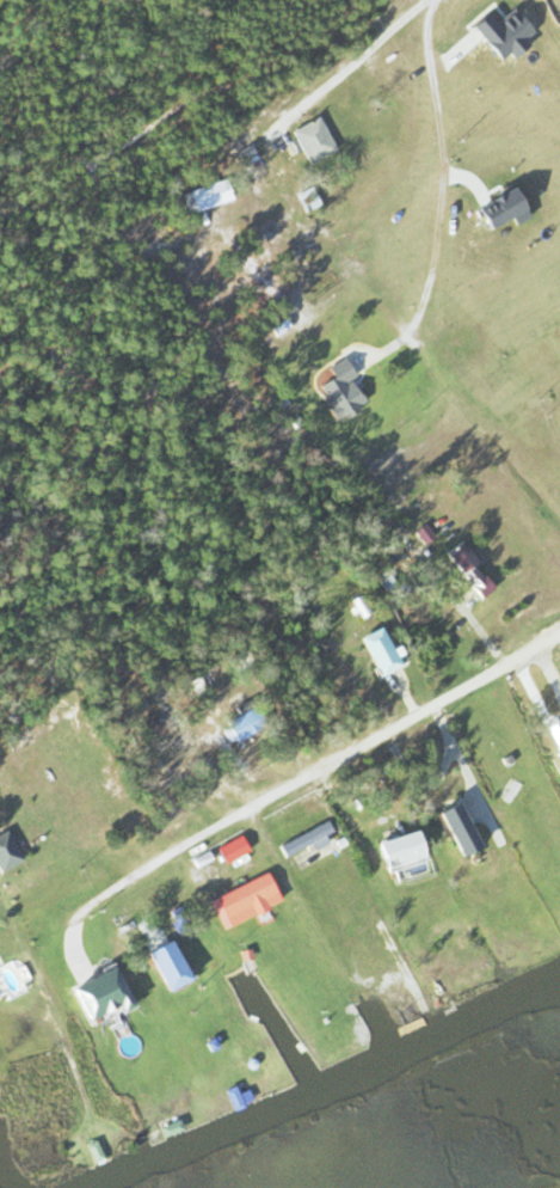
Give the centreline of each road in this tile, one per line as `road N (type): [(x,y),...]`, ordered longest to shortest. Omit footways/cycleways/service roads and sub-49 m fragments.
road 1 (residential): [(559,616),(325,743)]
road 2 (residential): [(418,0),(290,118)]

